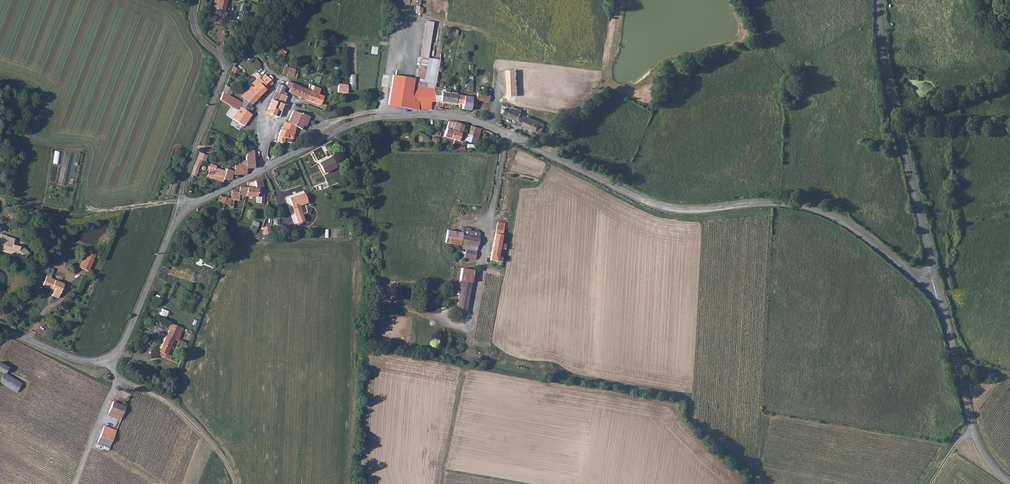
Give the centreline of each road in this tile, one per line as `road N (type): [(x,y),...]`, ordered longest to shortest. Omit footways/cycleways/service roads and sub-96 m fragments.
road 1 (unclassified): [(936,280),(913,275),(863,235),(812,209),(672,209),(507,135)]
road 2 (unclassified): [(879,0),(889,86),(936,280)]
road 3 (unclassified): [(507,135),(459,117),(383,117),(267,166)]
road 4 (residential): [(507,135),(466,352)]
road 5 (unclassified): [(936,280),(974,432),(1009,482)]
road 6 (track): [(182,200),(74,216),(0,199)]
road 7 (unclassified): [(181,210),(110,361)]
road 8 (unclassified): [(181,210),(226,67)]
road 9 (residential): [(262,133),(261,106),(277,78),(243,52),(226,67)]

